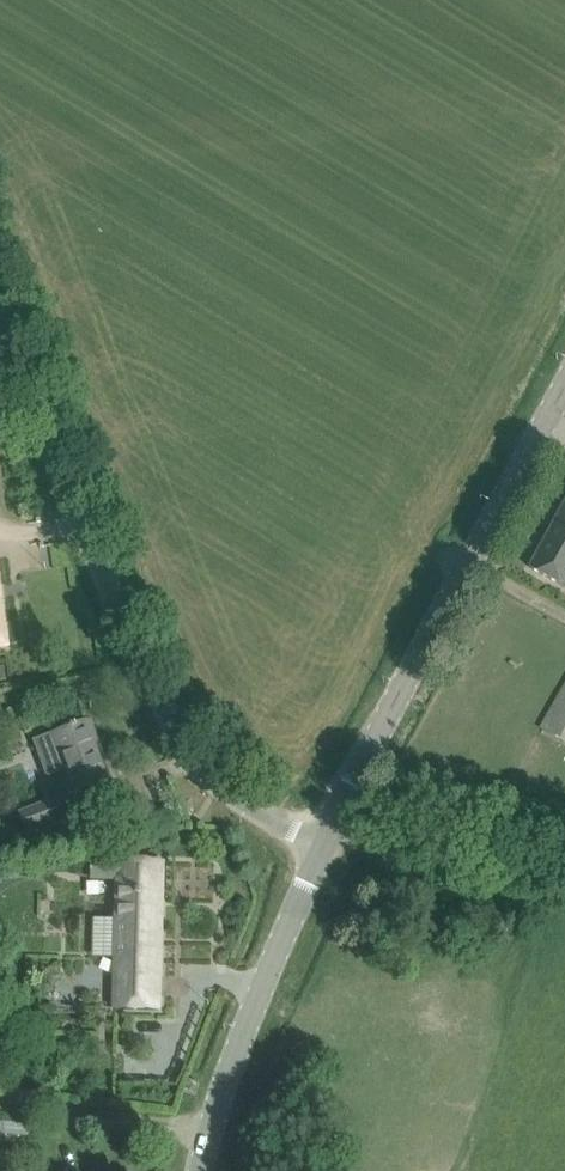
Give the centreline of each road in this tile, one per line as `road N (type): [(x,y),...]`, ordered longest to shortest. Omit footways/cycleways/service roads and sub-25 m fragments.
road 1 (unclassified): [(331,835),(289,828),(197,766),(152,686),(0,301)]
road 2 (unclassified): [(331,835),(564,390)]
road 3 (unclassified): [(201,1170),(263,985),(331,835)]
road 4 (unclassified): [(564,881),(331,835)]

